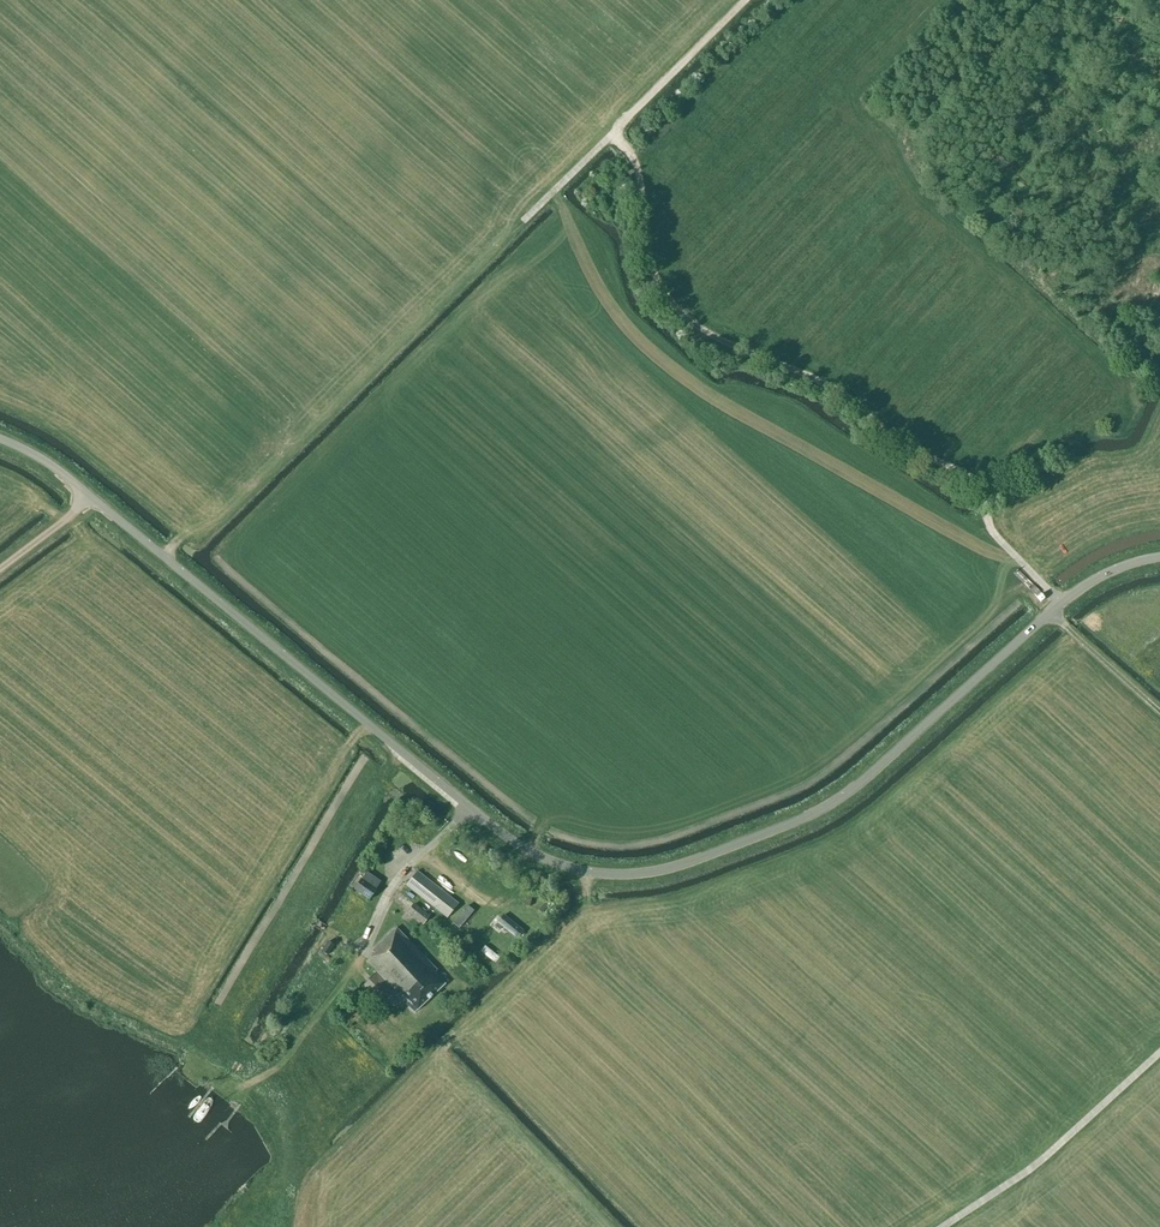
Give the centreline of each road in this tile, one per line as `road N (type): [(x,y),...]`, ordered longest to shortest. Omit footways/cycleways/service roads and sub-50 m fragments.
road 1 (unclassified): [(0,437),(57,468),(500,832),(551,861),(601,872),(691,861),(824,808),(1083,586),(1159,556)]
road 2 (track): [(1061,603),(992,532),(975,483),(898,441),(835,387),(717,339),(682,314),(654,274),(637,169),(615,132)]
road 3 (track): [(484,258),(745,0)]
road 4 (track): [(1159,1052),(1048,1153),(944,1226)]

